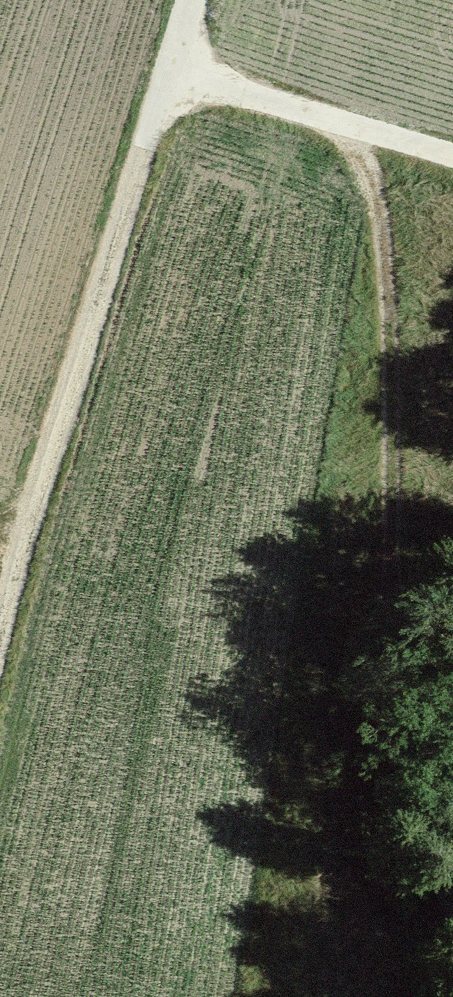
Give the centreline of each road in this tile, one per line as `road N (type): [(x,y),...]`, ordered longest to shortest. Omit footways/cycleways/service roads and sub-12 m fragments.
road 1 (track): [(339,119),(373,189),(385,248),(389,527),(405,717),(452,834)]
road 2 (track): [(174,71),(125,201),(0,626)]

